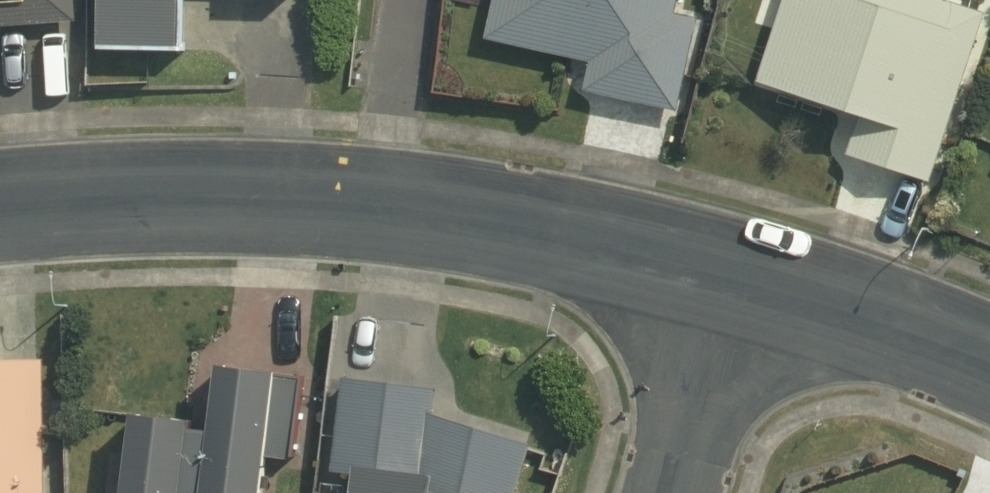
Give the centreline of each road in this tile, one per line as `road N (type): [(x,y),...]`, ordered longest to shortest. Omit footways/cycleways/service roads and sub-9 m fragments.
road 1 (residential): [(0,212),(126,195),(320,212),(716,292)]
road 2 (residential): [(716,292),(929,353),(989,380)]
road 3 (residential): [(667,492),(716,292)]

